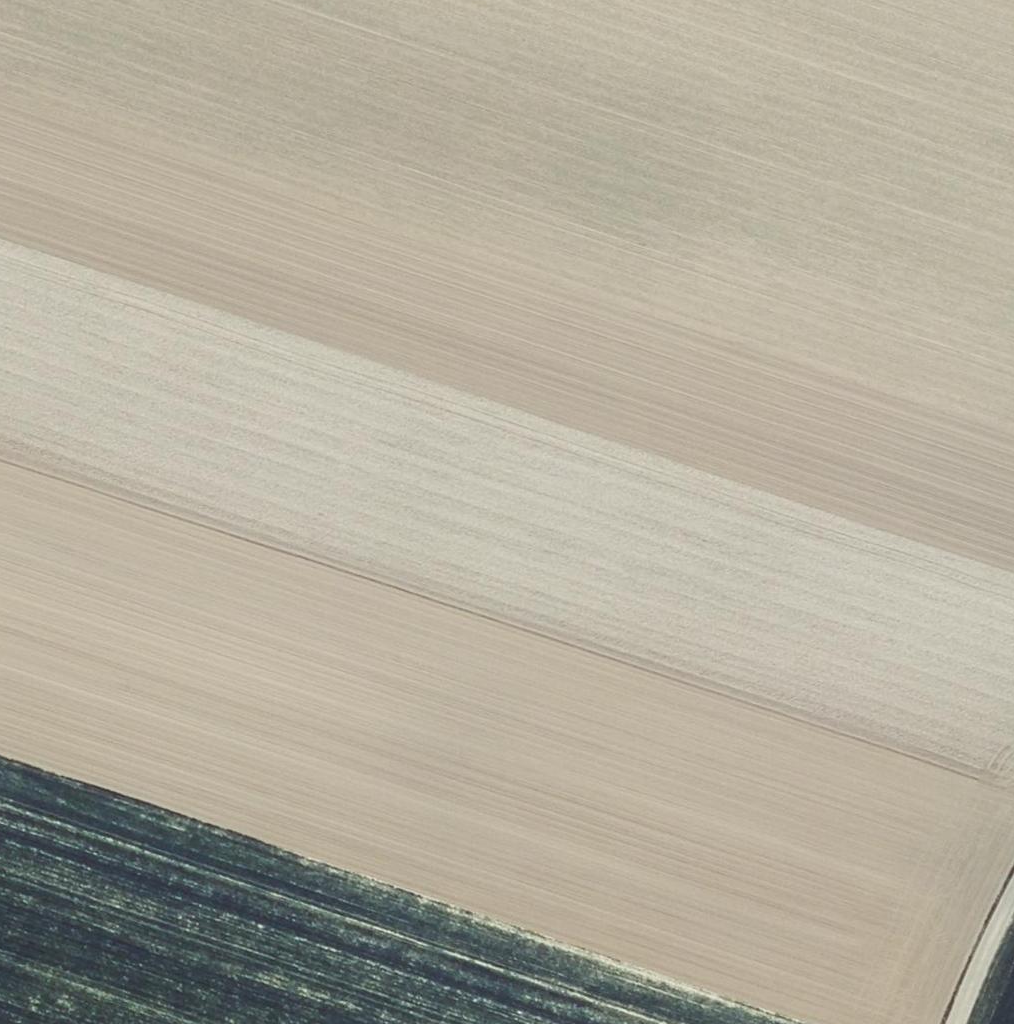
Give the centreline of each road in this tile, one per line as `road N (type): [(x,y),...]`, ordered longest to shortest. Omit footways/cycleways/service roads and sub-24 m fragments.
road 1 (track): [(955,1023),(1013,891)]

